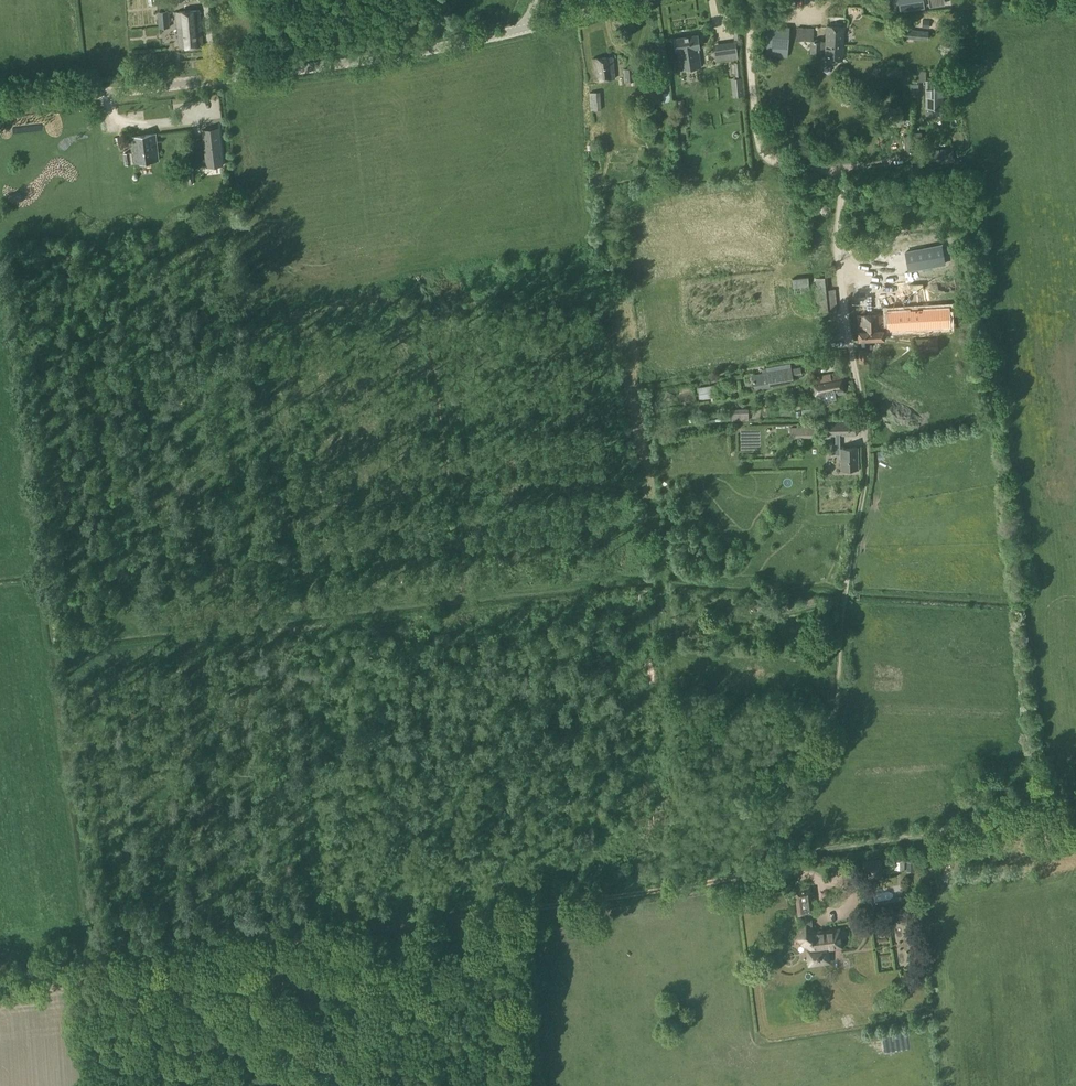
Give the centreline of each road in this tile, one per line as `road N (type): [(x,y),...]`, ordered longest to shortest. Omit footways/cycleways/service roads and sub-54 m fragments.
road 1 (track): [(749,0),(762,151),(783,164),(826,166),(842,182),(840,273),(864,420),(864,489),(849,550),(837,702),(830,741),(786,839),(788,860)]
road 2 (track): [(788,860),(546,909),(272,943),(292,1085)]
road 3 (tertiary): [(0,106),(400,55),(530,27)]
road 4 (track): [(1075,812),(788,860)]
road 5 (track): [(0,981),(272,943)]

